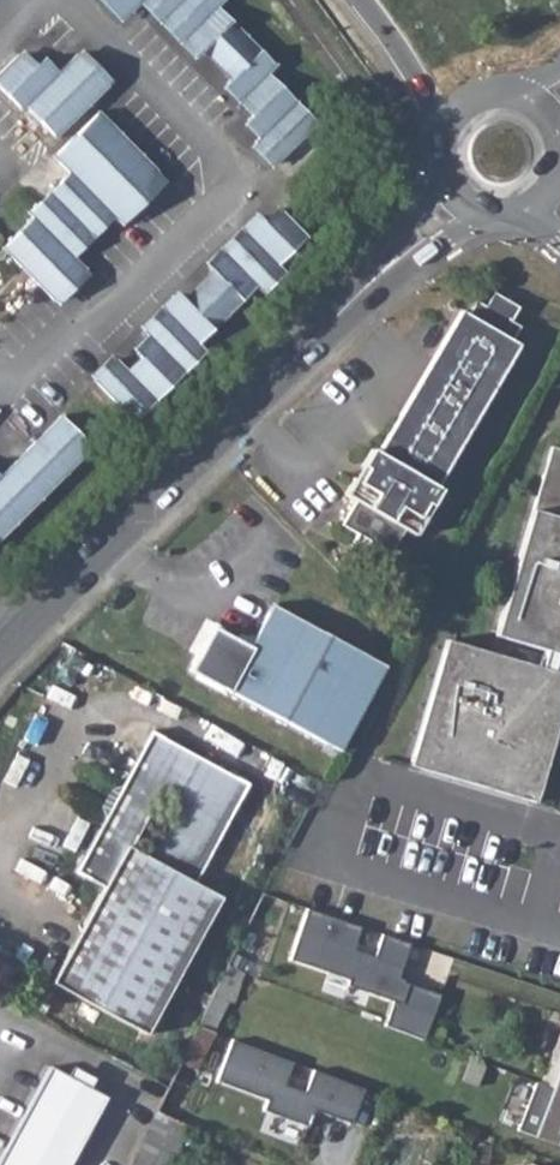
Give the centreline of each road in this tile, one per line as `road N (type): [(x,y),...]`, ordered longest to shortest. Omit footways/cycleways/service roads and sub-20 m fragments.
road 1 (residential): [(0,662),(367,285)]
road 2 (residential): [(441,146),(421,205),(367,285)]
road 3 (trunk): [(361,0),(447,128)]
road 4 (residential): [(367,285),(453,233),(502,216)]

